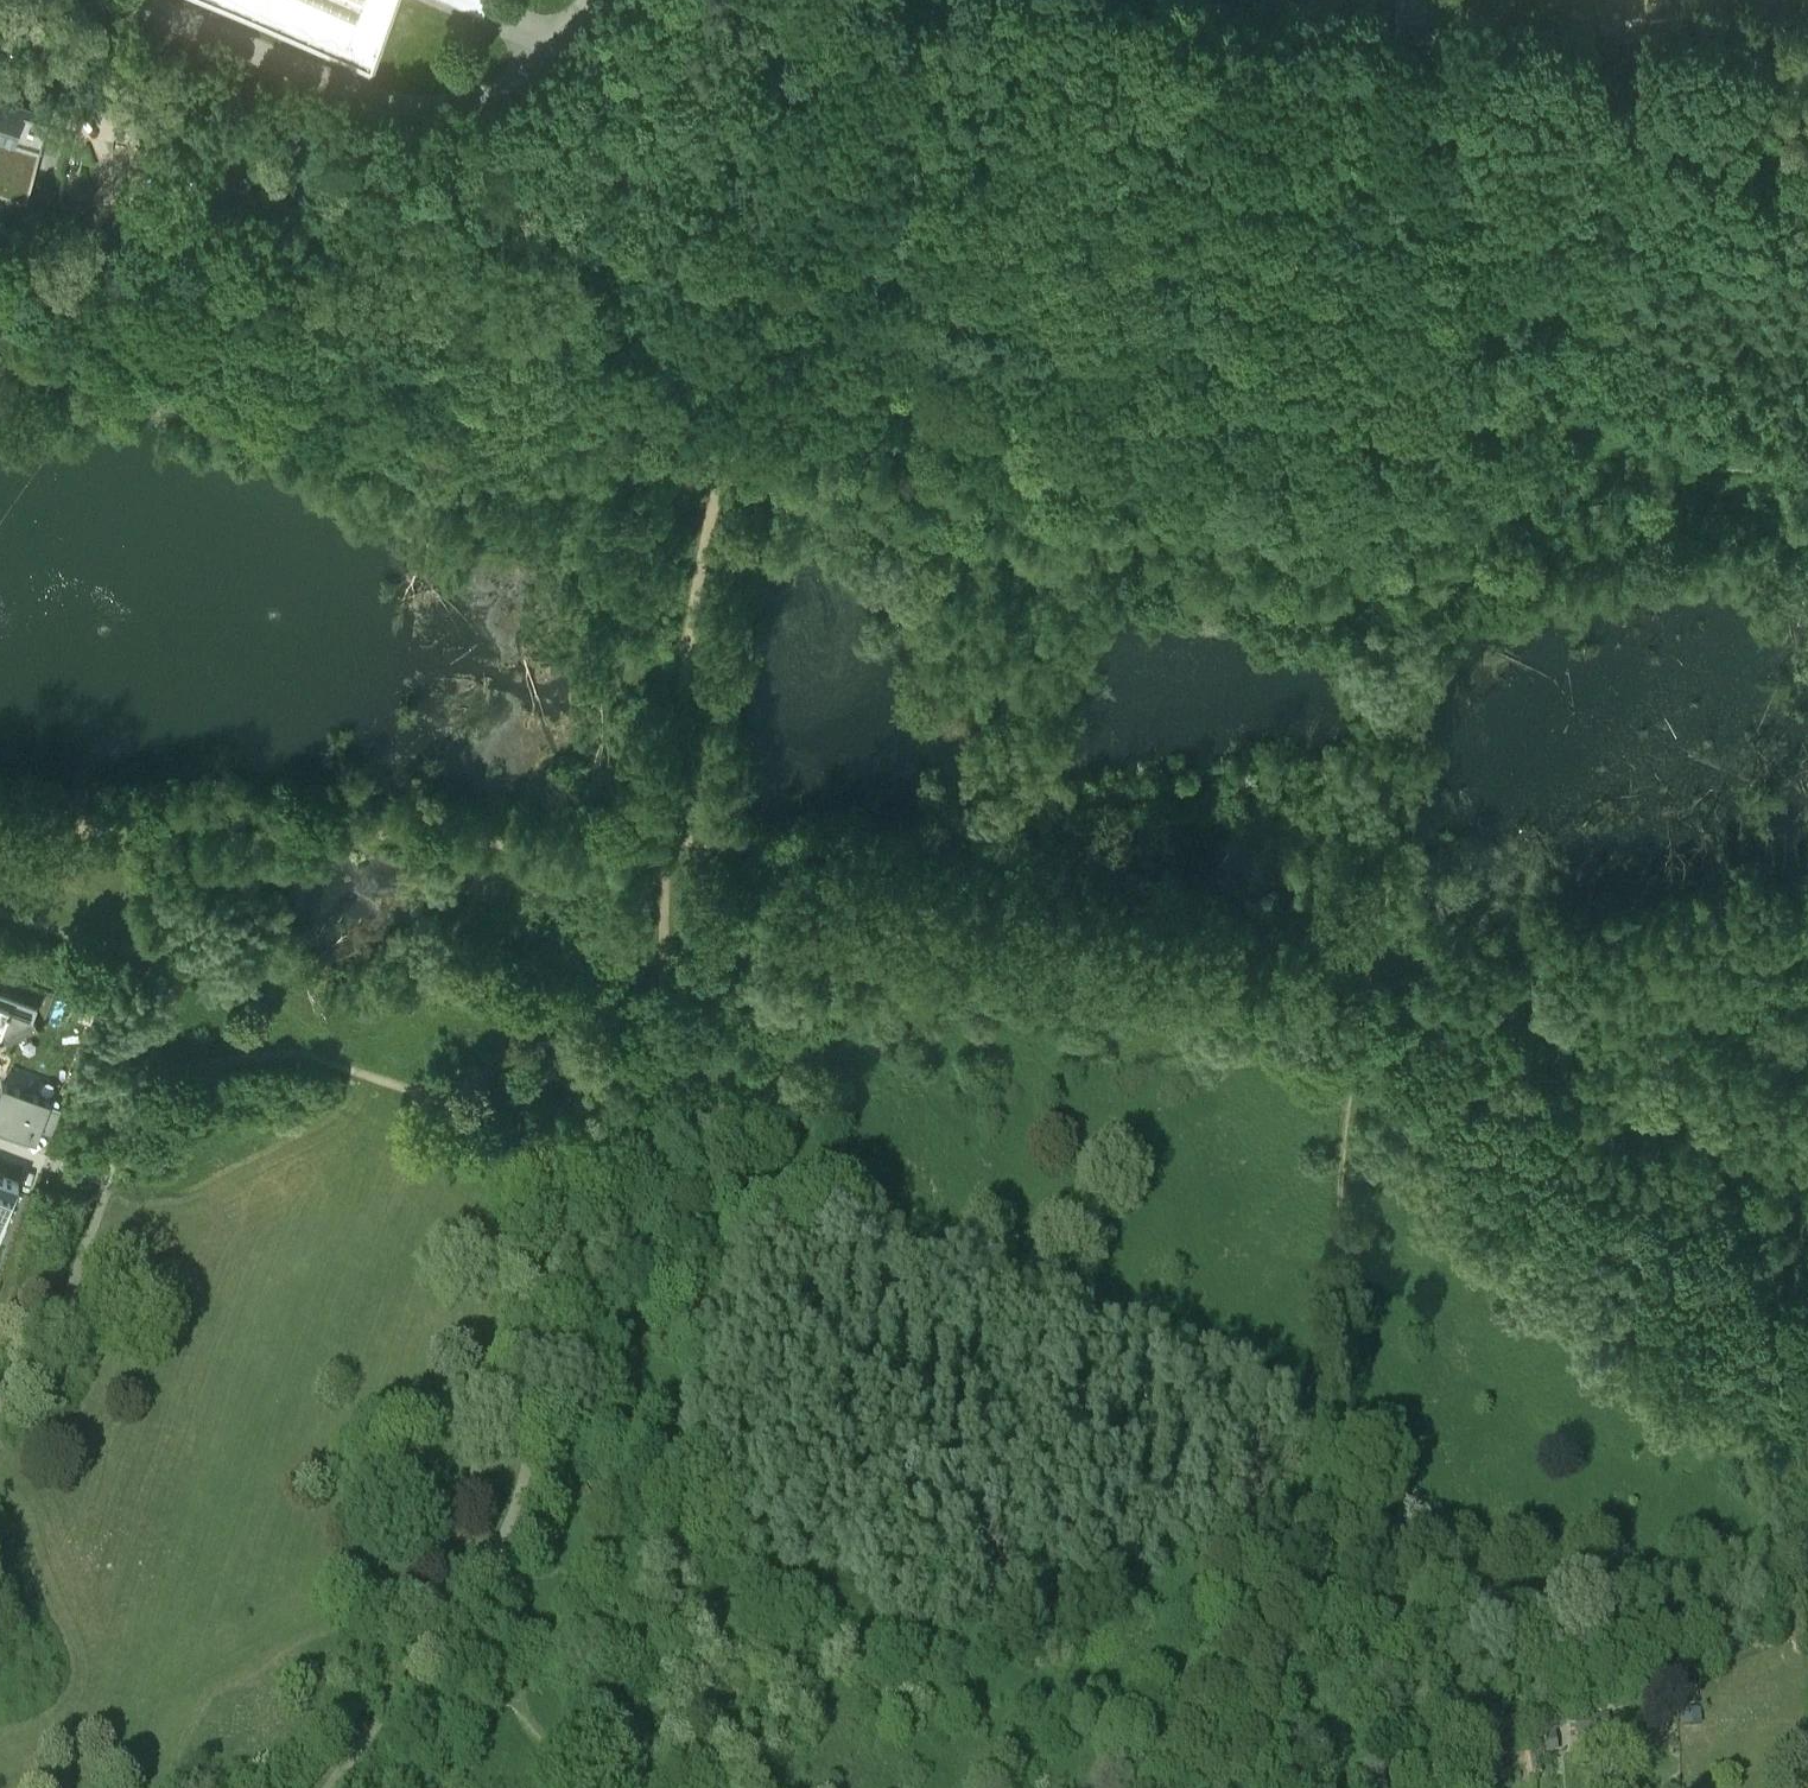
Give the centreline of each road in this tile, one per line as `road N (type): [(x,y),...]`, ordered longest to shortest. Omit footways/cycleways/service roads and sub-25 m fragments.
road 1 (track): [(690,245),(1069,335),(1221,348),(1568,355),(1695,383),(1807,422)]
road 2 (track): [(105,85),(390,173),(690,245)]

